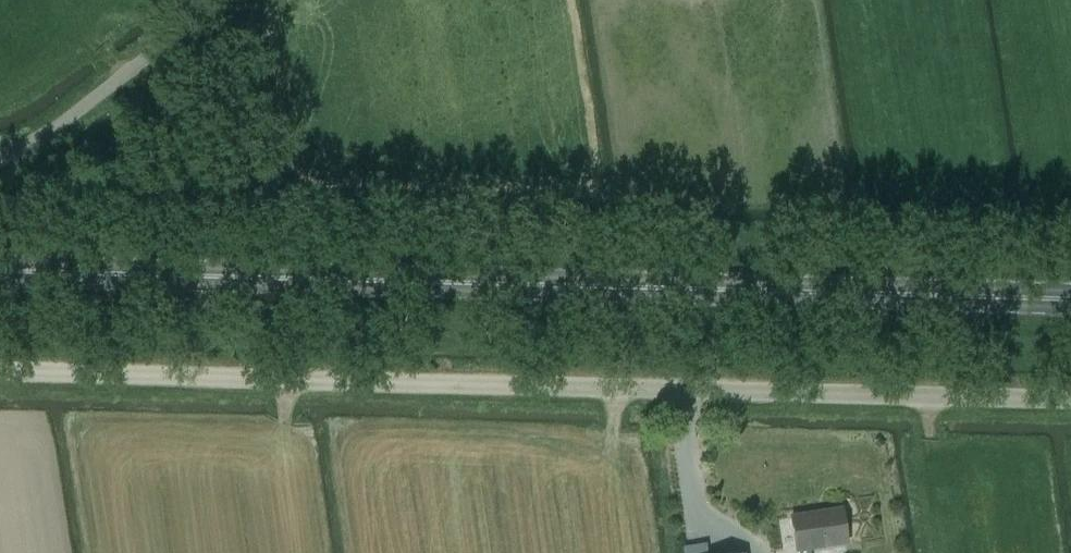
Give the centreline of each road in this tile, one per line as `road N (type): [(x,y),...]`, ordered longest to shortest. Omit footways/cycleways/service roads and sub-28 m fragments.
road 1 (unclassified): [(0,370),(1070,400)]
road 2 (primary): [(1070,300),(0,276)]
road 3 (unclassified): [(0,173),(19,171),(238,0)]

